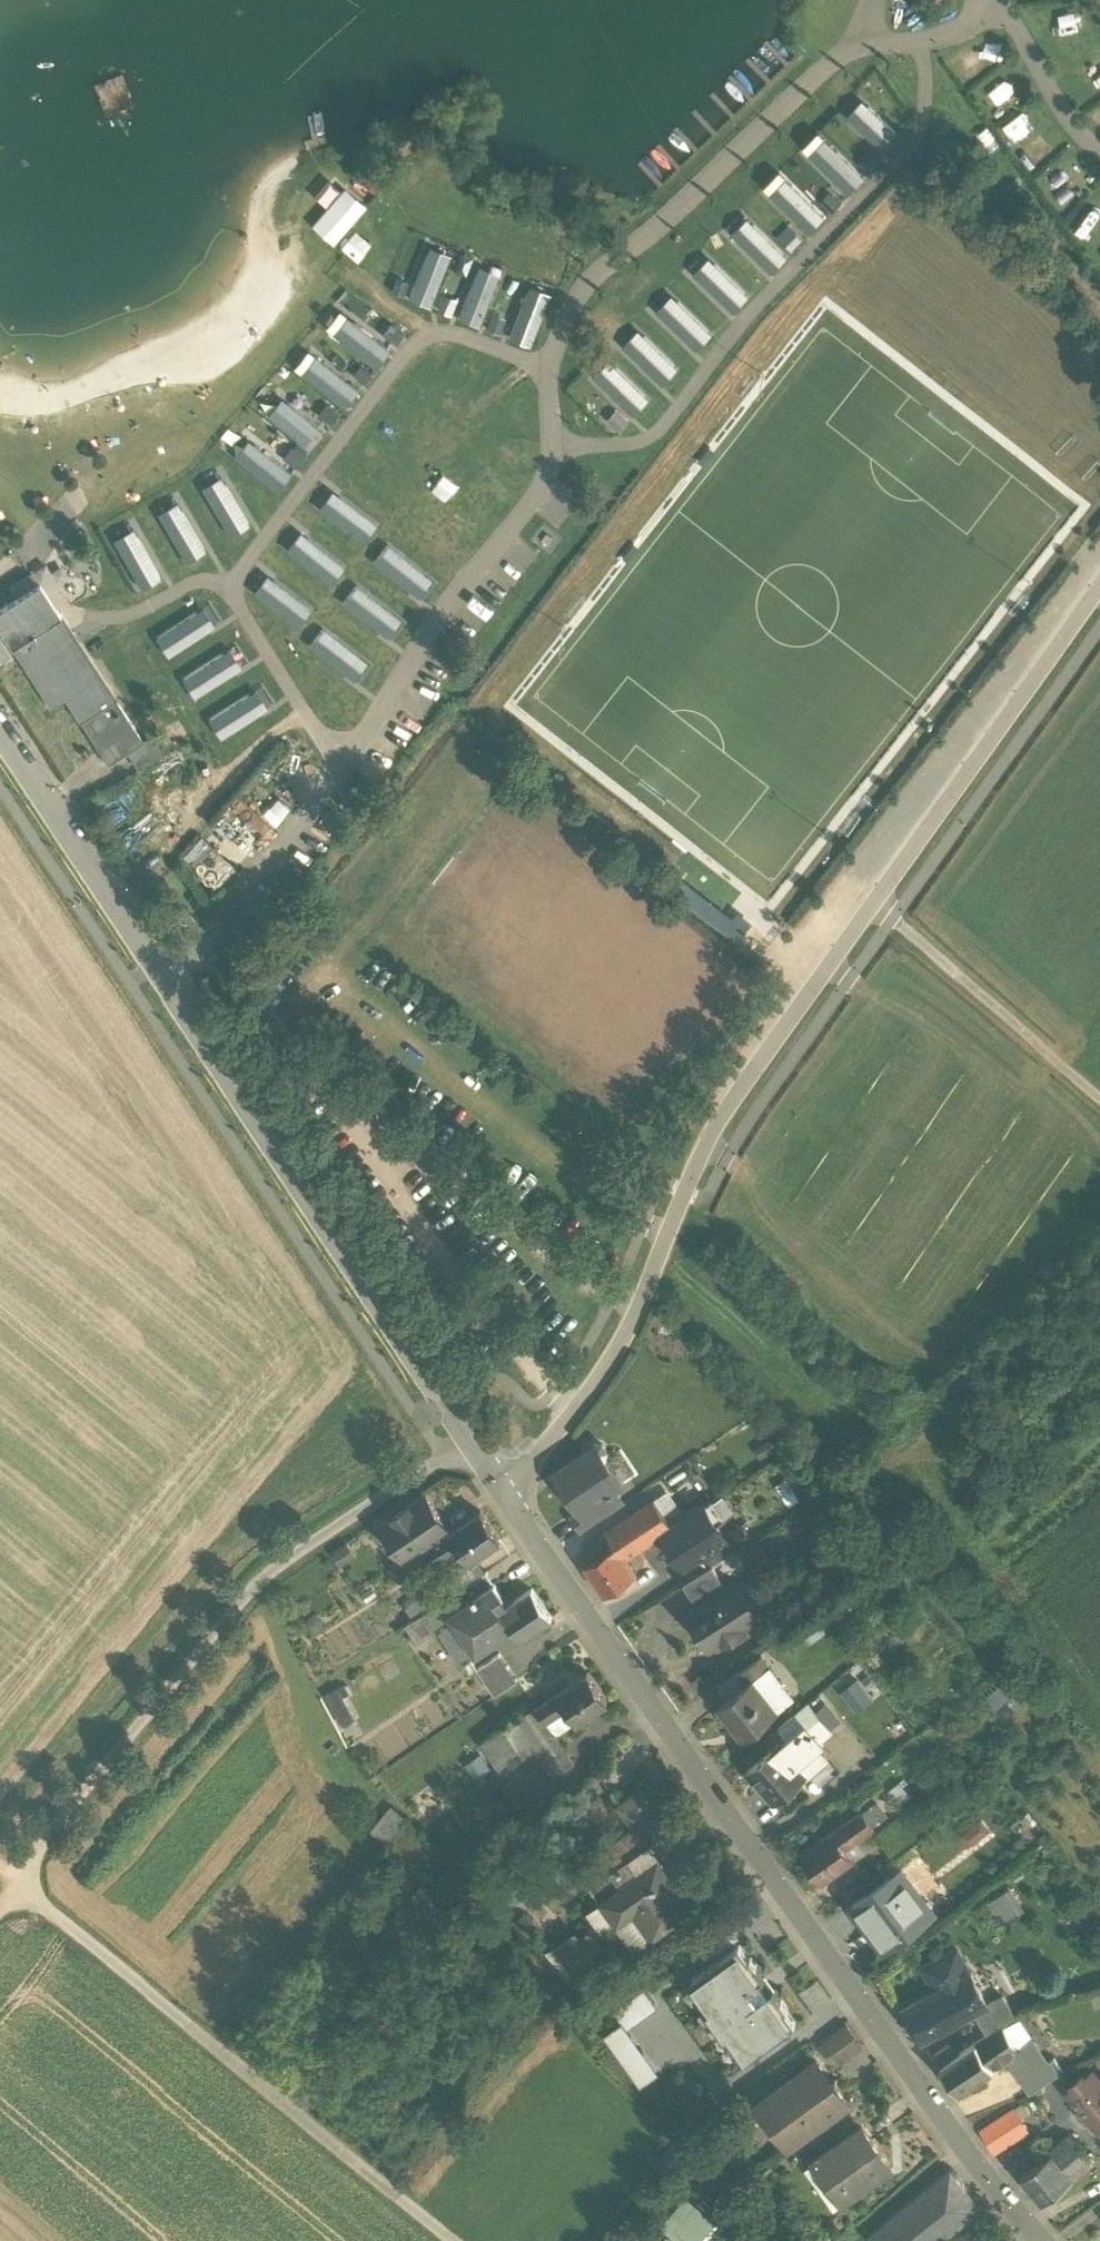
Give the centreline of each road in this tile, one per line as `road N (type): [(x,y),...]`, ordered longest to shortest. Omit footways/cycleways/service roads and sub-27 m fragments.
road 1 (residential): [(470,1440),(250,1587),(14,1880),(462,2240)]
road 2 (unclassified): [(502,1484),(572,1411),(611,1351),(719,1120),(1099,590)]
road 3 (residential): [(1046,2240),(929,2100),(502,1484)]
road 4 (residential): [(470,1440),(0,721)]
road 5 (track): [(1099,1097),(875,904)]

